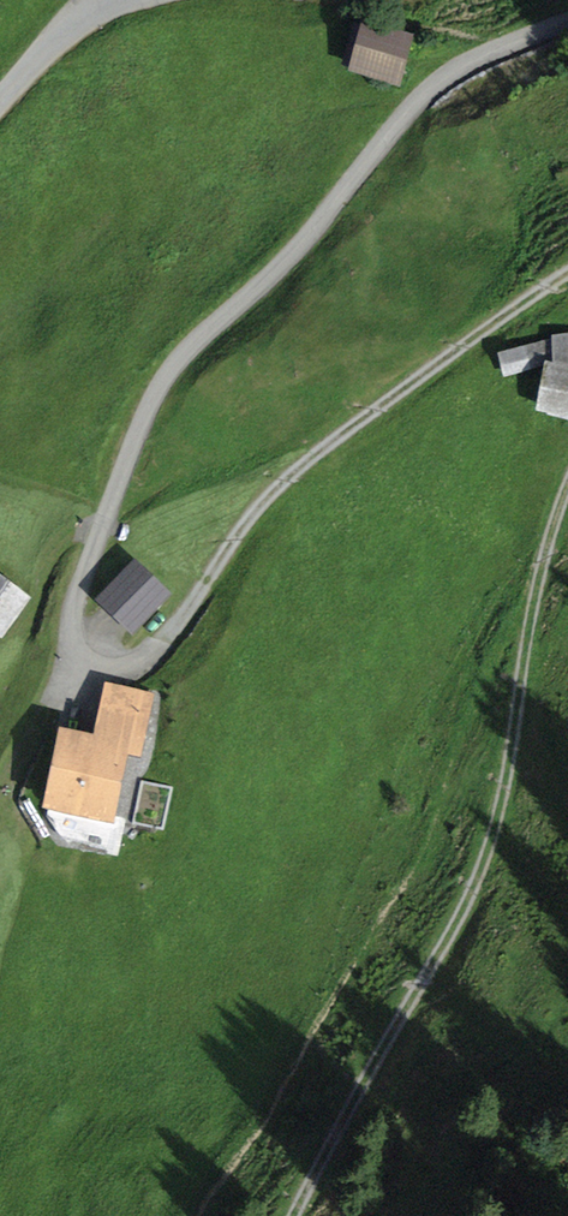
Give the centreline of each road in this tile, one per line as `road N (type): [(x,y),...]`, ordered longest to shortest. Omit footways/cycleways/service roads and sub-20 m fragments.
road 1 (residential): [(567,22),(438,78),(349,161),(307,223),(180,330),(119,424),(75,541),(70,633),(119,666),(169,633)]
road 2 (track): [(169,633),(257,498),(419,349),(567,249)]
road 3 (track): [(300,1215),(384,1028),(508,848),(504,716)]
road 4 (track): [(567,475),(527,575),(504,716)]
road 5 (track): [(0,665),(38,619),(53,545),(75,541)]
road 6 (unclassified): [(0,88),(96,0)]

